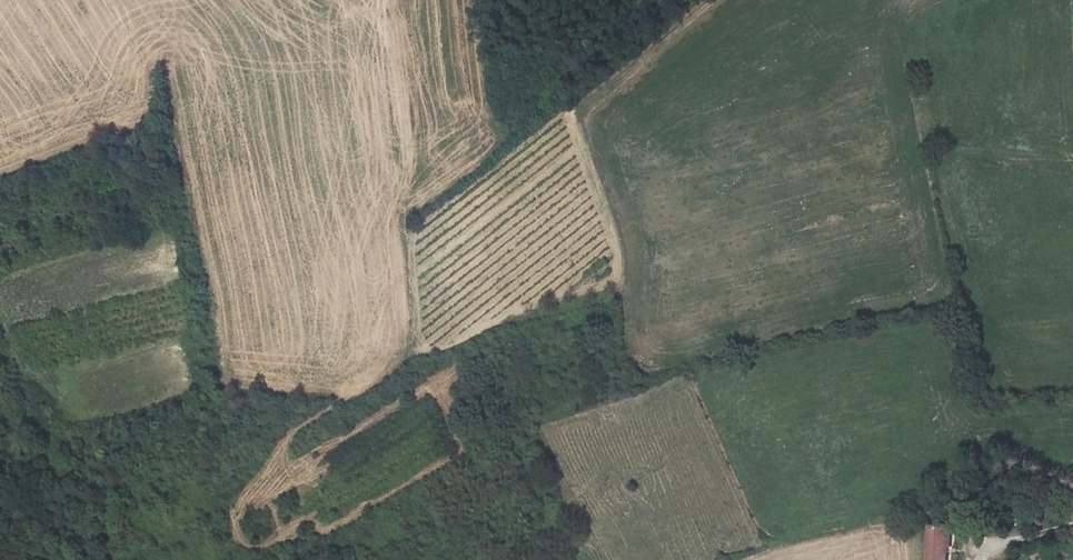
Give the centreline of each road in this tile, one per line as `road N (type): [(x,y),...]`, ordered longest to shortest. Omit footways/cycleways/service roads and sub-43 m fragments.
road 1 (track): [(568,118),(576,103),(712,0)]

